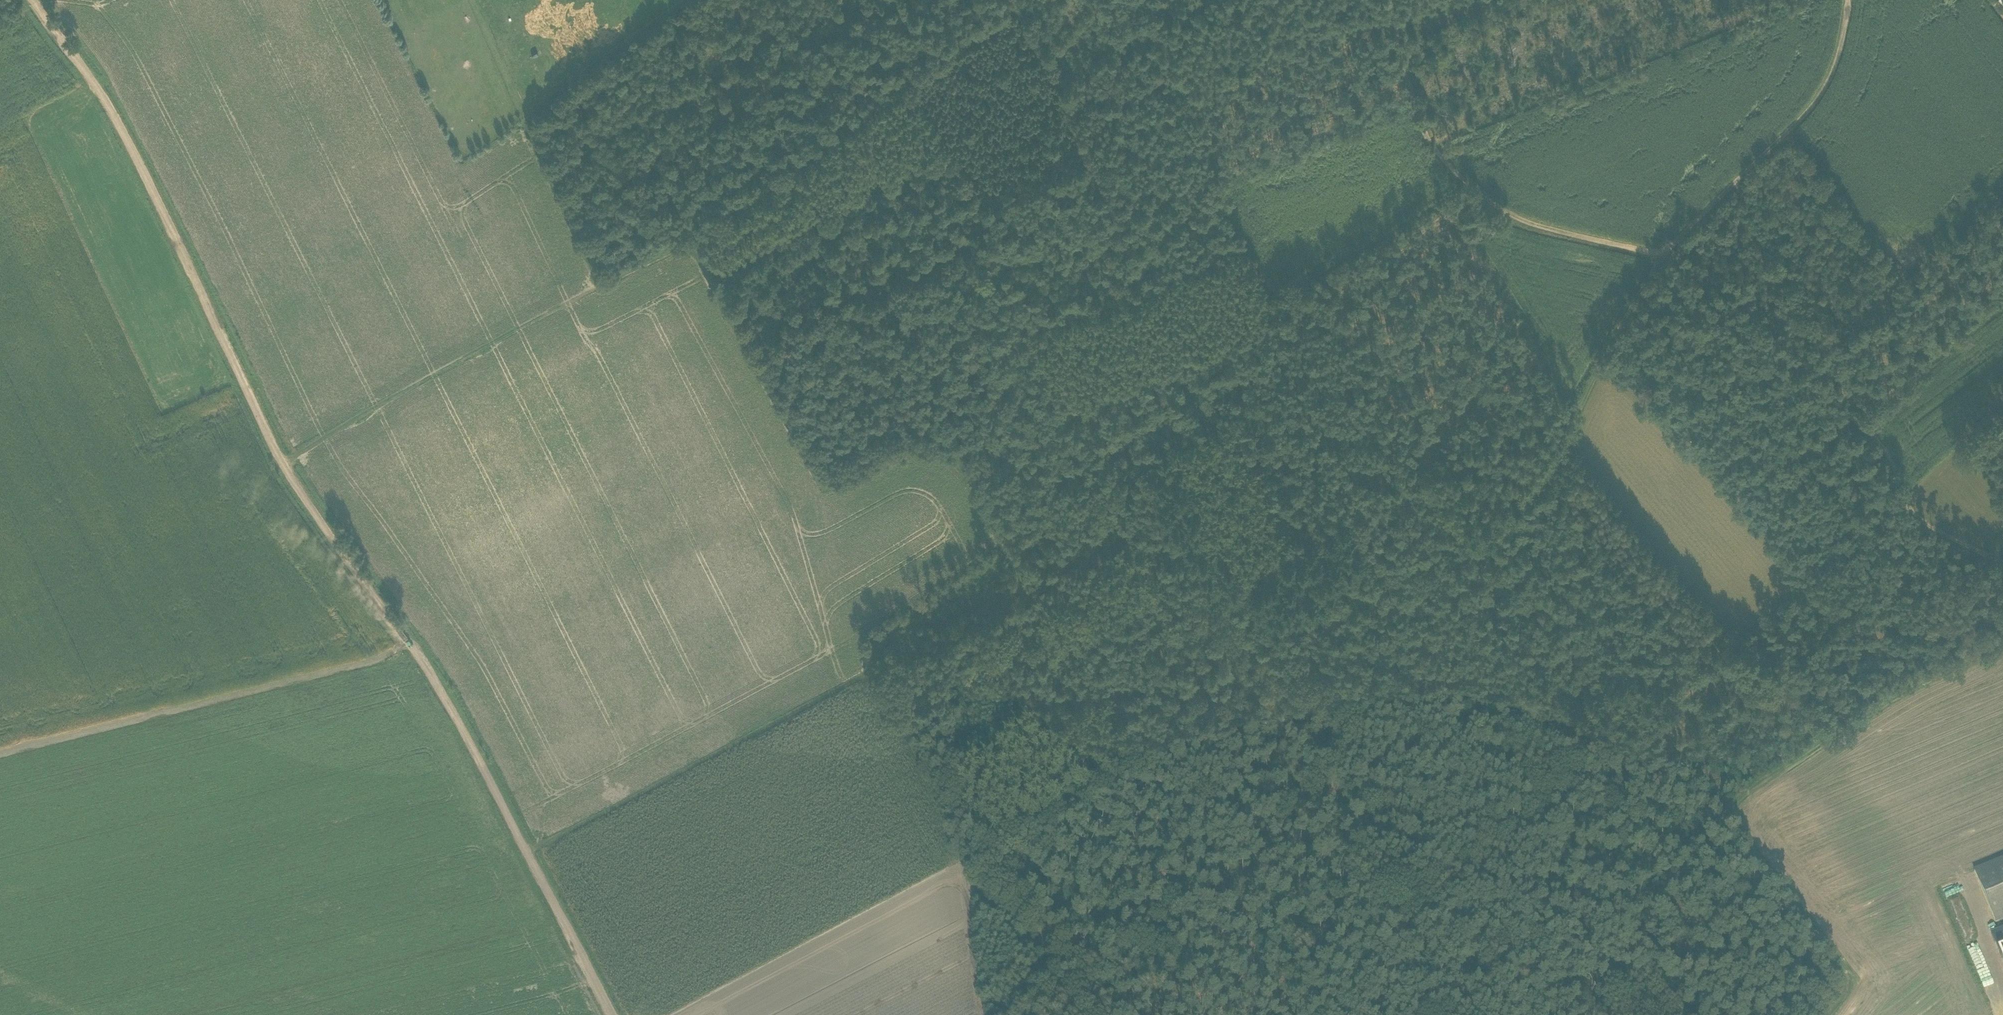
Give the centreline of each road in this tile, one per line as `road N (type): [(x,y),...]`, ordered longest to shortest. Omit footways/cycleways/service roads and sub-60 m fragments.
road 1 (track): [(687,243),(813,476),(839,485),(912,454),(952,468),(1087,675),(1229,862),(1328,797),(1358,792),(1442,821),(1539,825),(1688,1014)]
road 2 (track): [(1324,1014),(1347,879),(1438,619),(1572,422),(1664,256)]
road 3 (track): [(282,463),(437,686),(612,1014)]
road 4 (track): [(1830,1014),(1848,992),(1847,972),(1735,822),(1741,795),(1906,689),(2002,643)]
road 5 (track): [(1903,497),(1539,825),(1511,781)]
road 6 (track): [(31,0),(122,131),(282,463)]
road 7 (track): [(1286,530),(1230,431),(1215,429),(1129,470),(1086,411),(1016,446),(1003,544)]
road 8 (track): [(2002,563),(1912,511),(1887,456),(1784,339),(1739,301),(1664,256)]
road 9 (track): [(687,243),(282,463)]
road 10 (track): [(1664,256),(1541,226),(1471,191),(1422,128),(1388,0)]
road 11 (track): [(1012,0),(1017,8),(687,243)]
road 12 (track): [(528,854),(870,671)]
road 13 (track): [(728,319),(782,287),(833,231),(910,182),(926,186),(950,224),(913,242),(887,274)]
road 14 (track): [(859,9),(720,48),(696,90),(602,139),(559,196)]
road 15 (track): [(1664,256),(1813,105),(1835,67),(1847,0)]
road 16 (track): [(1133,279),(1059,76),(1017,8)]
road 17 (track): [(1825,386),(2002,249)]
road 18 (track): [(1229,862),(1070,968)]
road 19 (track): [(689,0),(540,109)]
road 20 (track): [(599,286),(525,120)]
road 21 (track): [(1028,586),(870,671)]
road 22 (track): [(1016,446),(953,306)]

